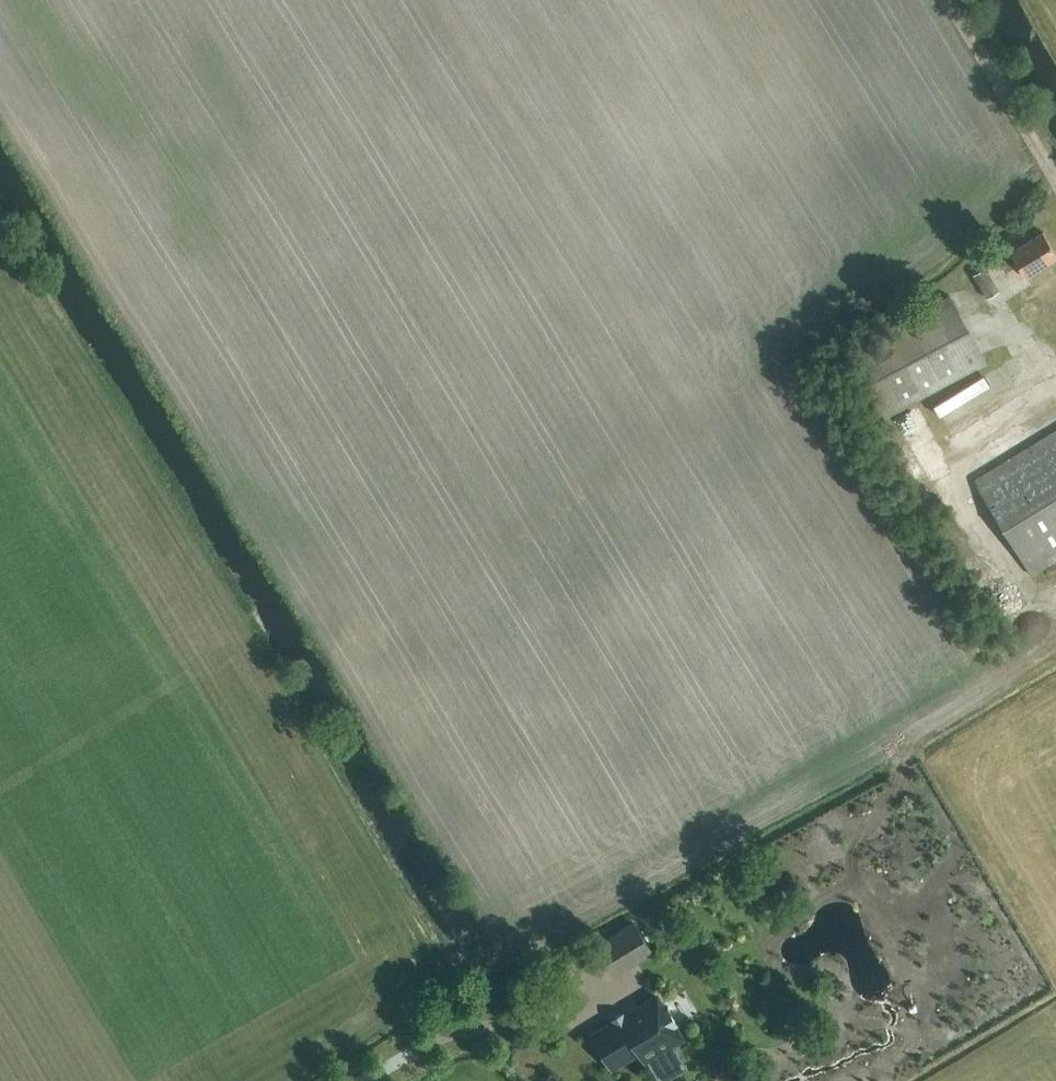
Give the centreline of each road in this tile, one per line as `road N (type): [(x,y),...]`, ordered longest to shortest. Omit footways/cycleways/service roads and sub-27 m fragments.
road 1 (track): [(944,0),(1055,187)]
road 2 (residential): [(371,1080),(444,1039),(483,1031),(505,1043),(537,1080)]

